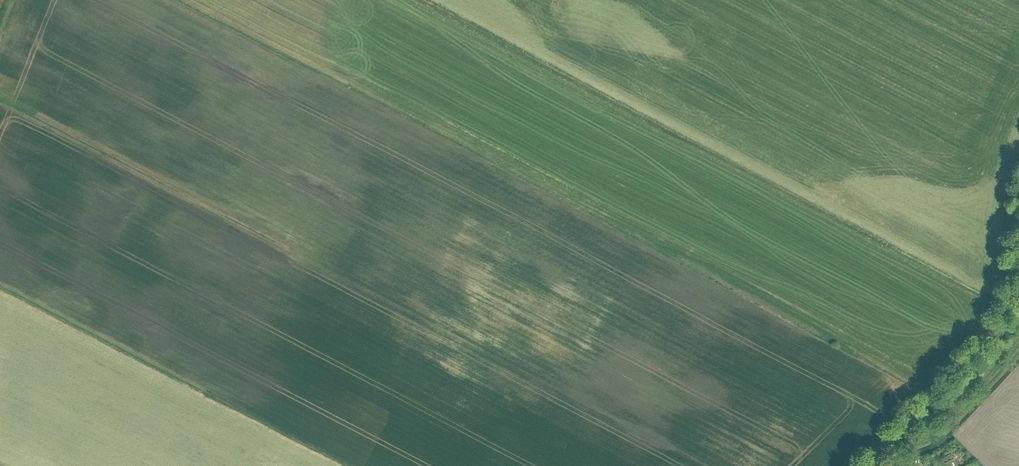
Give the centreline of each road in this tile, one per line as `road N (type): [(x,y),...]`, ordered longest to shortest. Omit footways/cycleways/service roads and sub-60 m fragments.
road 1 (unclassified): [(863,465),(999,330),(1013,291),(1018,210)]

